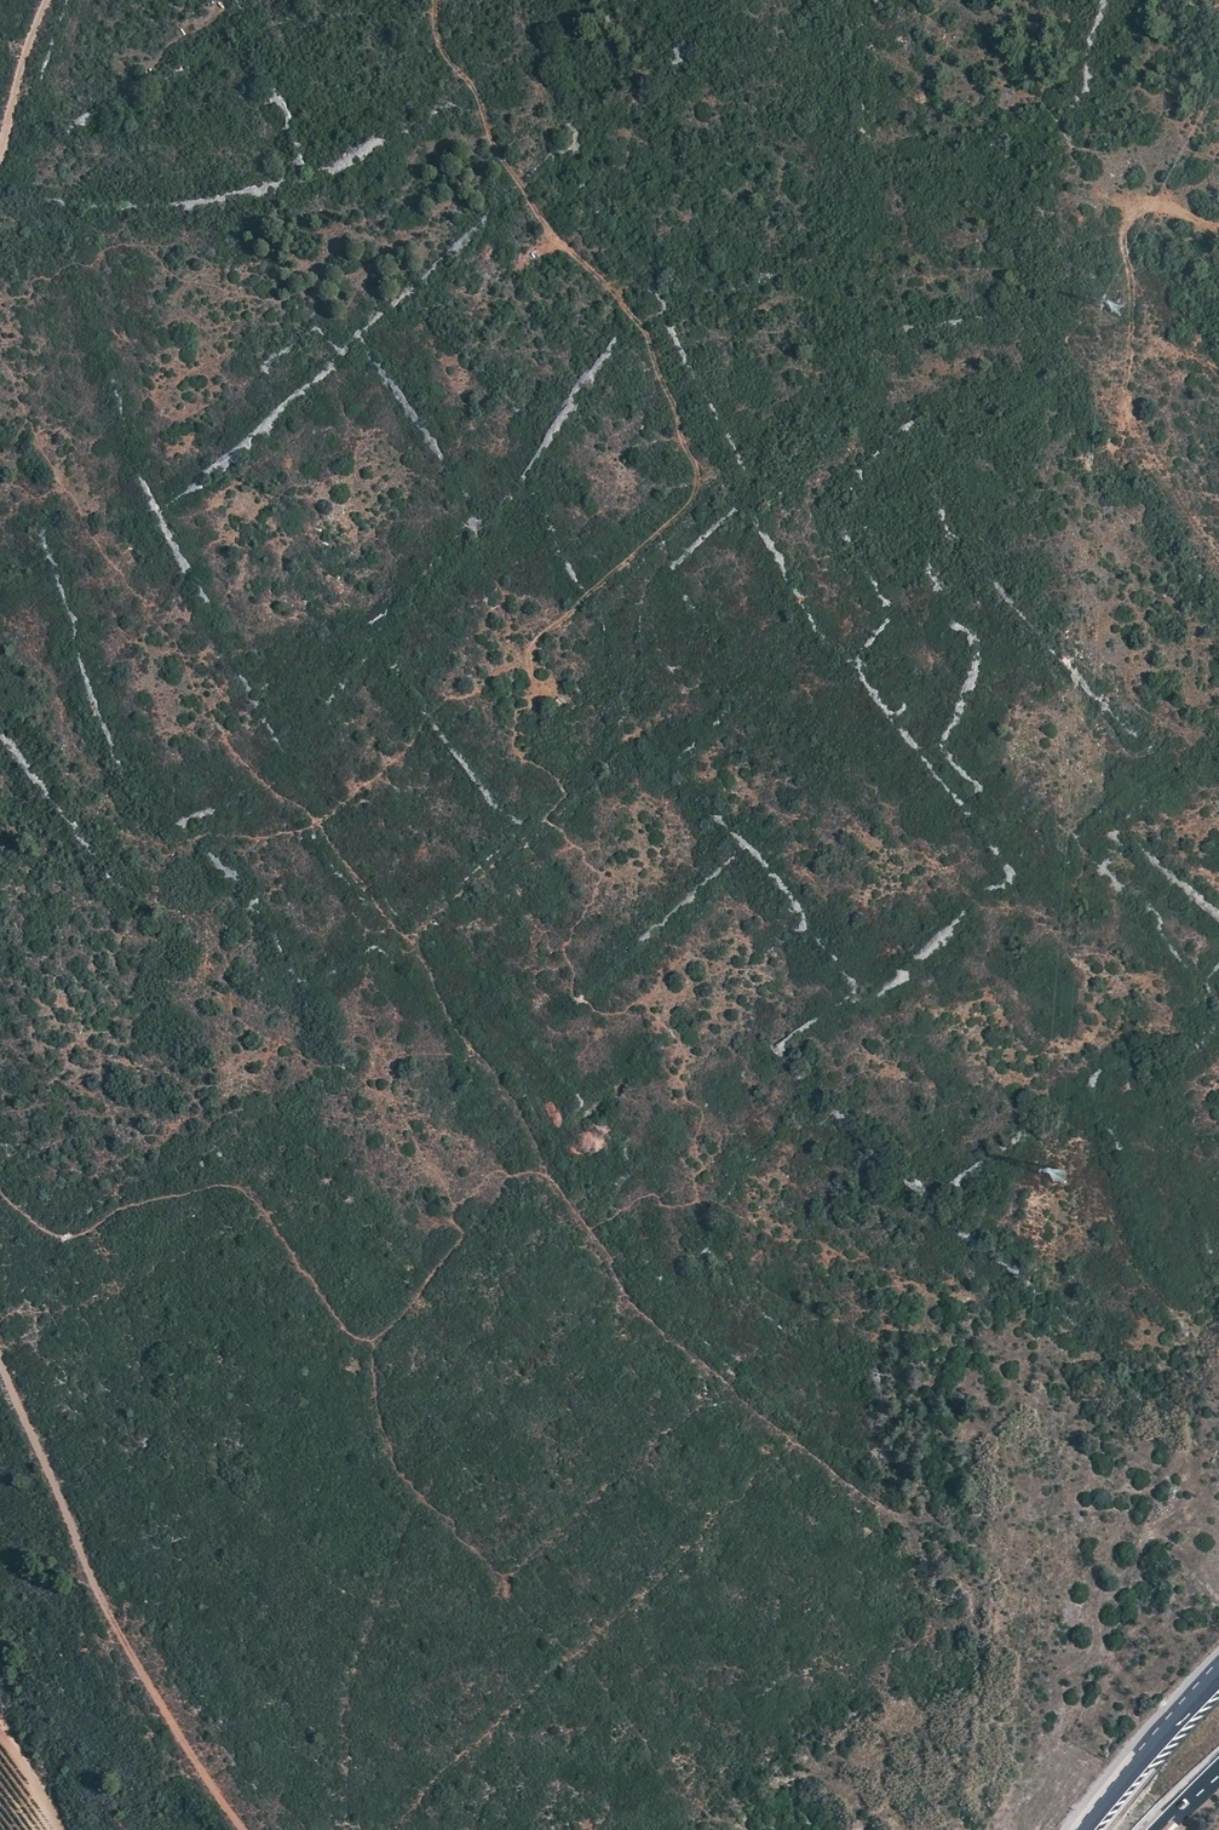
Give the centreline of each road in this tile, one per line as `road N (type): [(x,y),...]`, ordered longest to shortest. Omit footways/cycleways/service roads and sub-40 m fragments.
road 1 (track): [(0,1359),(115,1626),(244,1829)]
road 2 (primary): [(1218,1674),(1084,1829)]

